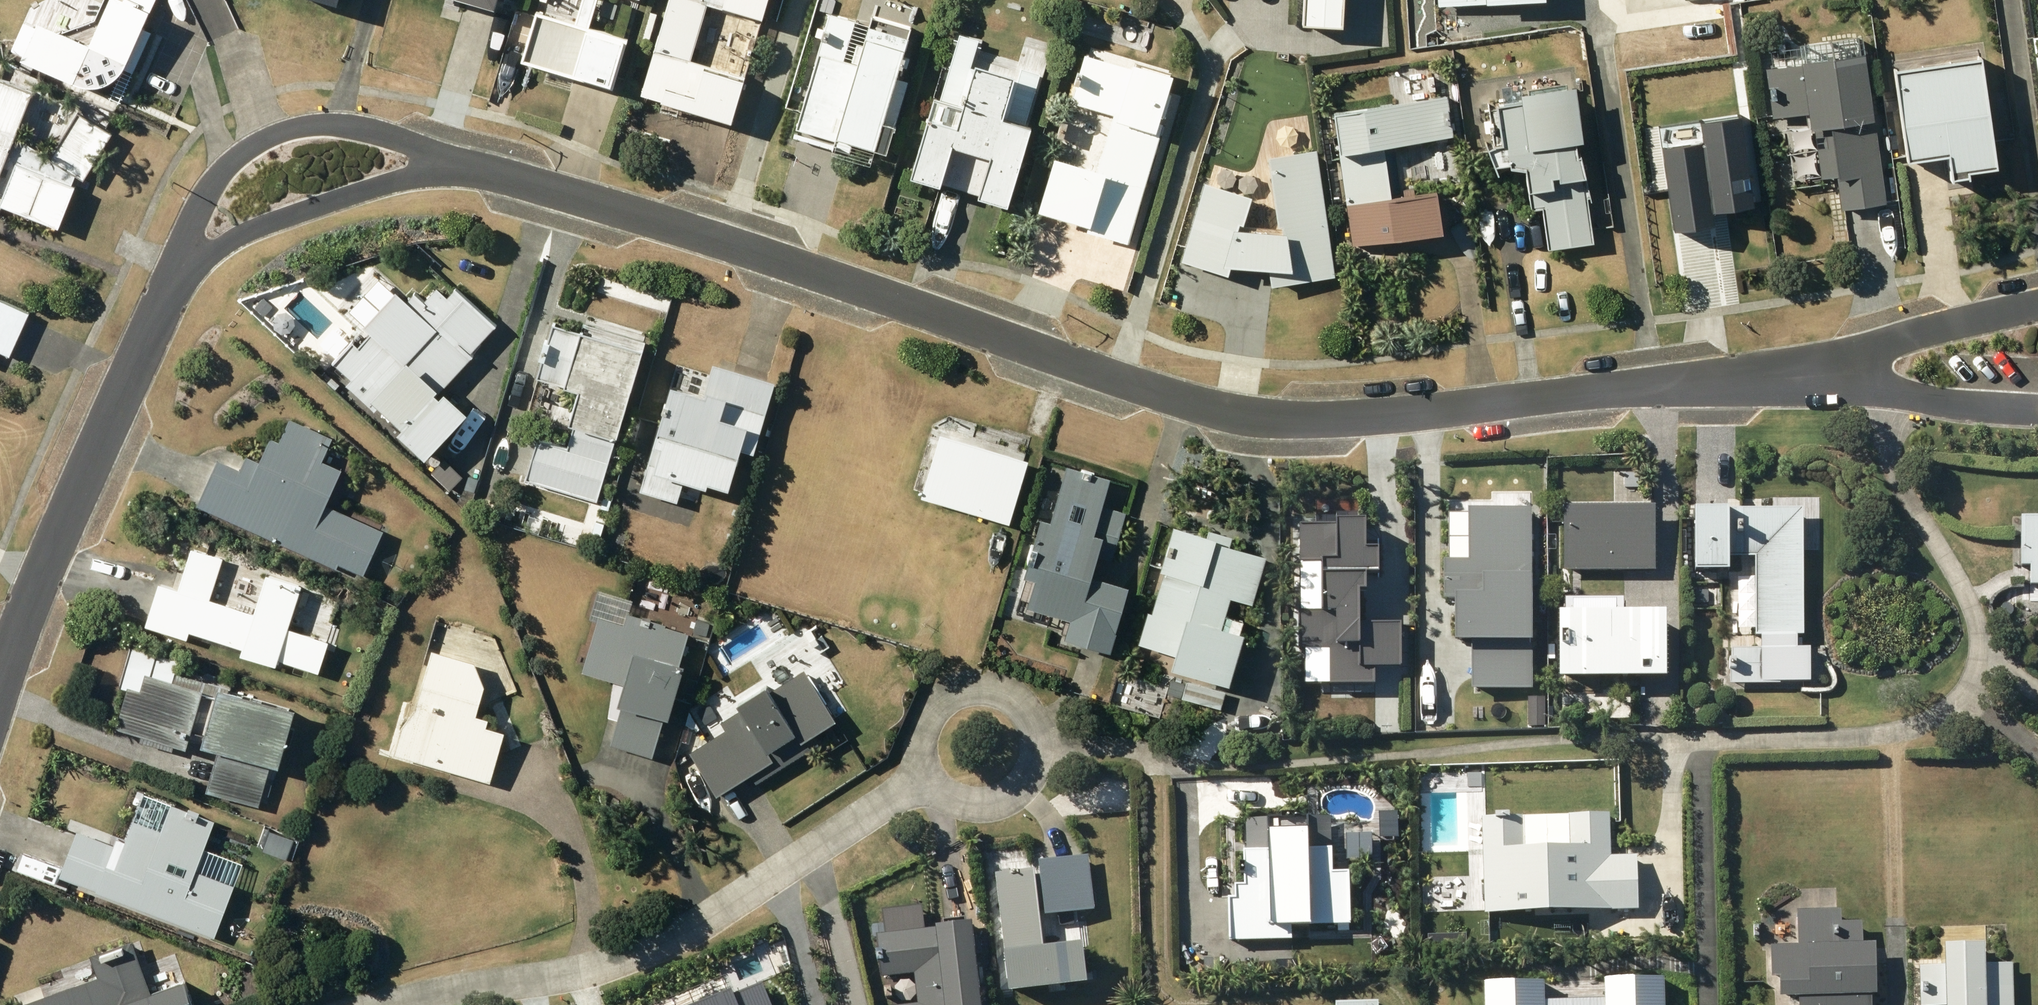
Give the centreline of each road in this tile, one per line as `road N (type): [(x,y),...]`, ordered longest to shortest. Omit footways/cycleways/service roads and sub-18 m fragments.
road 1 (residential): [(1836,373),(1335,419),(1245,414),(768,254),(453,165)]
road 2 (residential): [(380,1004),(581,971),(639,952),(699,924),(924,777)]
road 3 (residential): [(172,287),(0,676)]
road 4 (residential): [(172,287),(210,185),(230,161),(282,131),(347,124),(453,165)]
road 5 (residential): [(1961,697),(1978,662),(1970,605),(1894,473),(1872,416),(1836,373)]
road 6 (residential): [(453,165),(251,230),(172,287)]
road 7 (residential): [(1671,742),(1883,735),(1924,723),(1961,697)]
road 8 (residential): [(924,777),(918,737),(926,718),(957,693),(977,690),(1013,702),(1026,715),(1036,752)]
road 9 (residential): [(1836,373),(1934,333),(2037,304)]
road 10 (residential): [(1036,752),(1019,792),(979,809),(957,805),(924,777)]
road 11 (residential): [(1165,762),(1124,747),(1036,752)]

